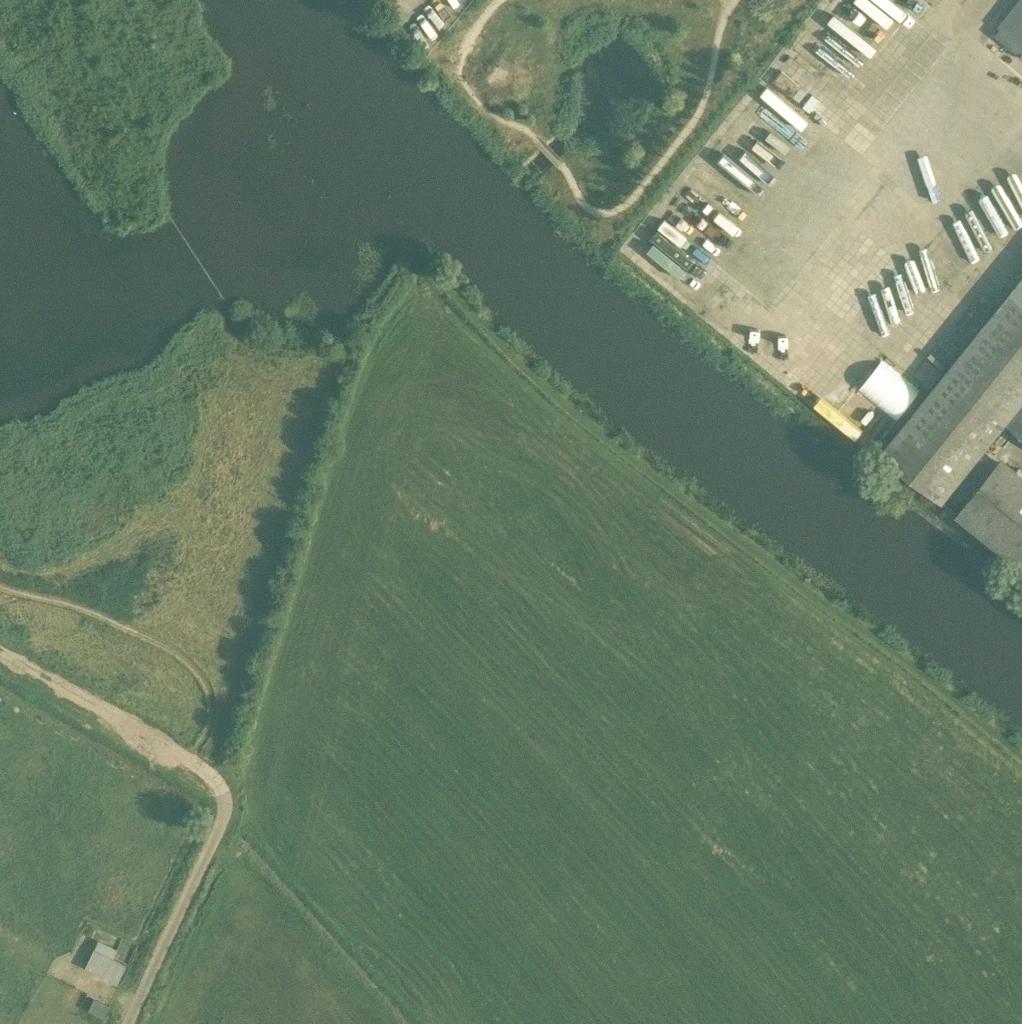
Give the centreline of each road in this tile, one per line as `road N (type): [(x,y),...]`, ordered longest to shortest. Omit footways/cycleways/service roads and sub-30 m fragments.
road 1 (track): [(0,650),(193,763)]
road 2 (residential): [(128,1023),(218,832)]

